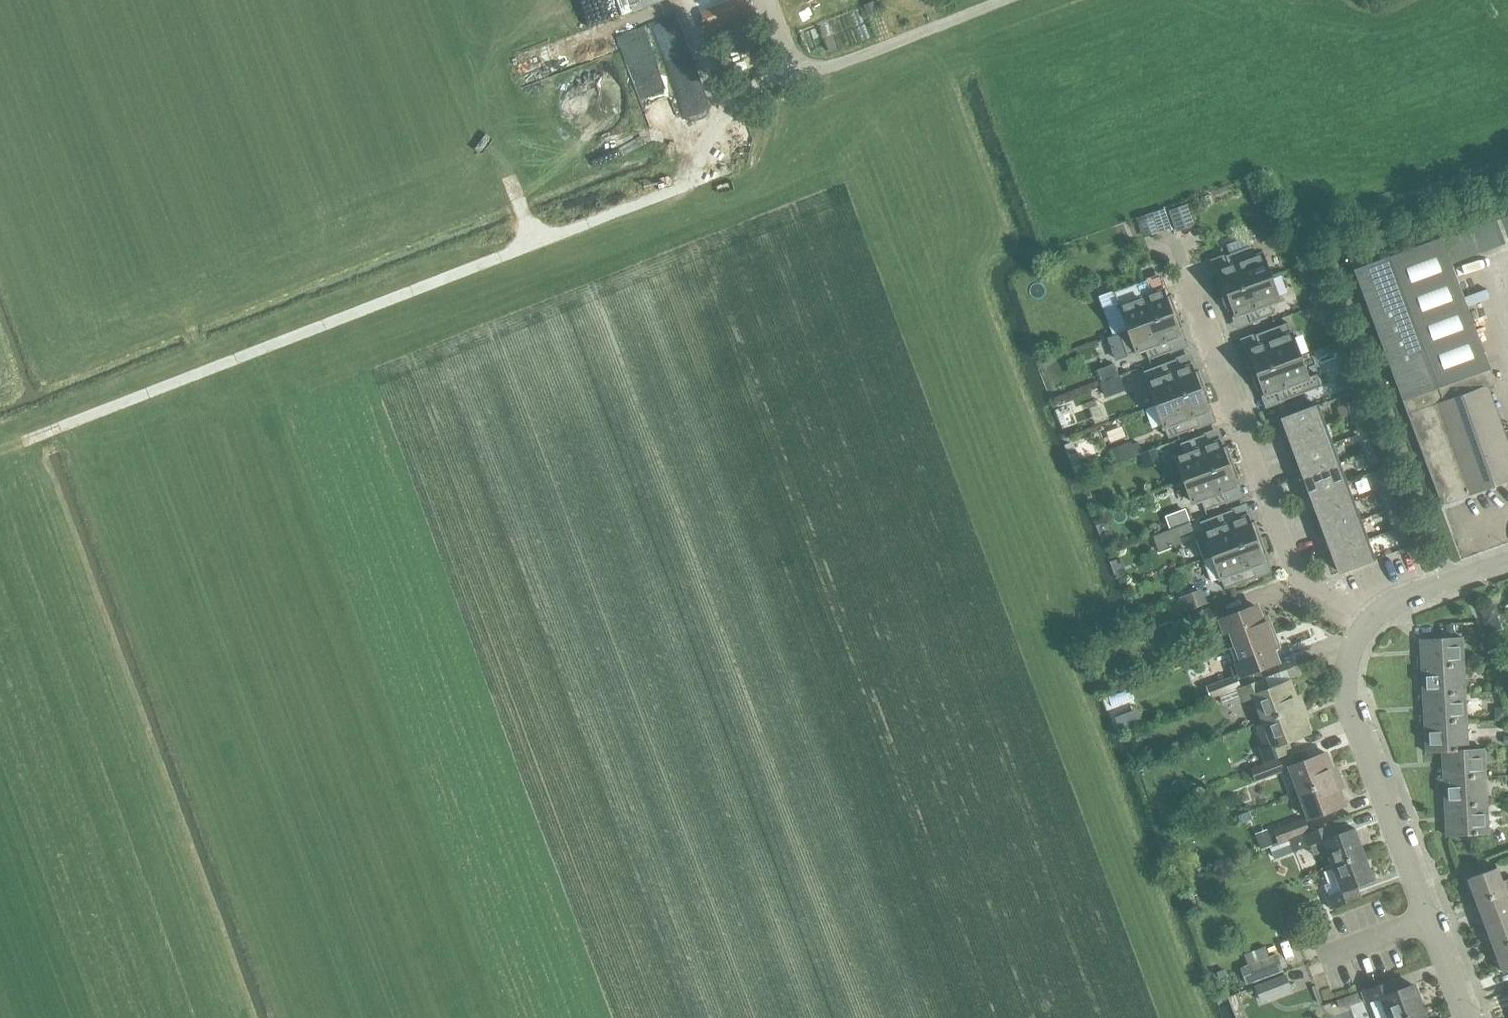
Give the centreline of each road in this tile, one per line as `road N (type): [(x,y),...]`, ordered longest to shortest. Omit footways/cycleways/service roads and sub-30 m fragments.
road 1 (track): [(724,103),(702,121),(681,186),(658,198),(21,442)]
road 2 (residential): [(1468,1017),(1352,714),(1348,675),(1371,618)]
road 3 (residential): [(1371,618),(1300,580),(1186,259)]
road 4 (residential): [(1371,618),(1507,563)]

